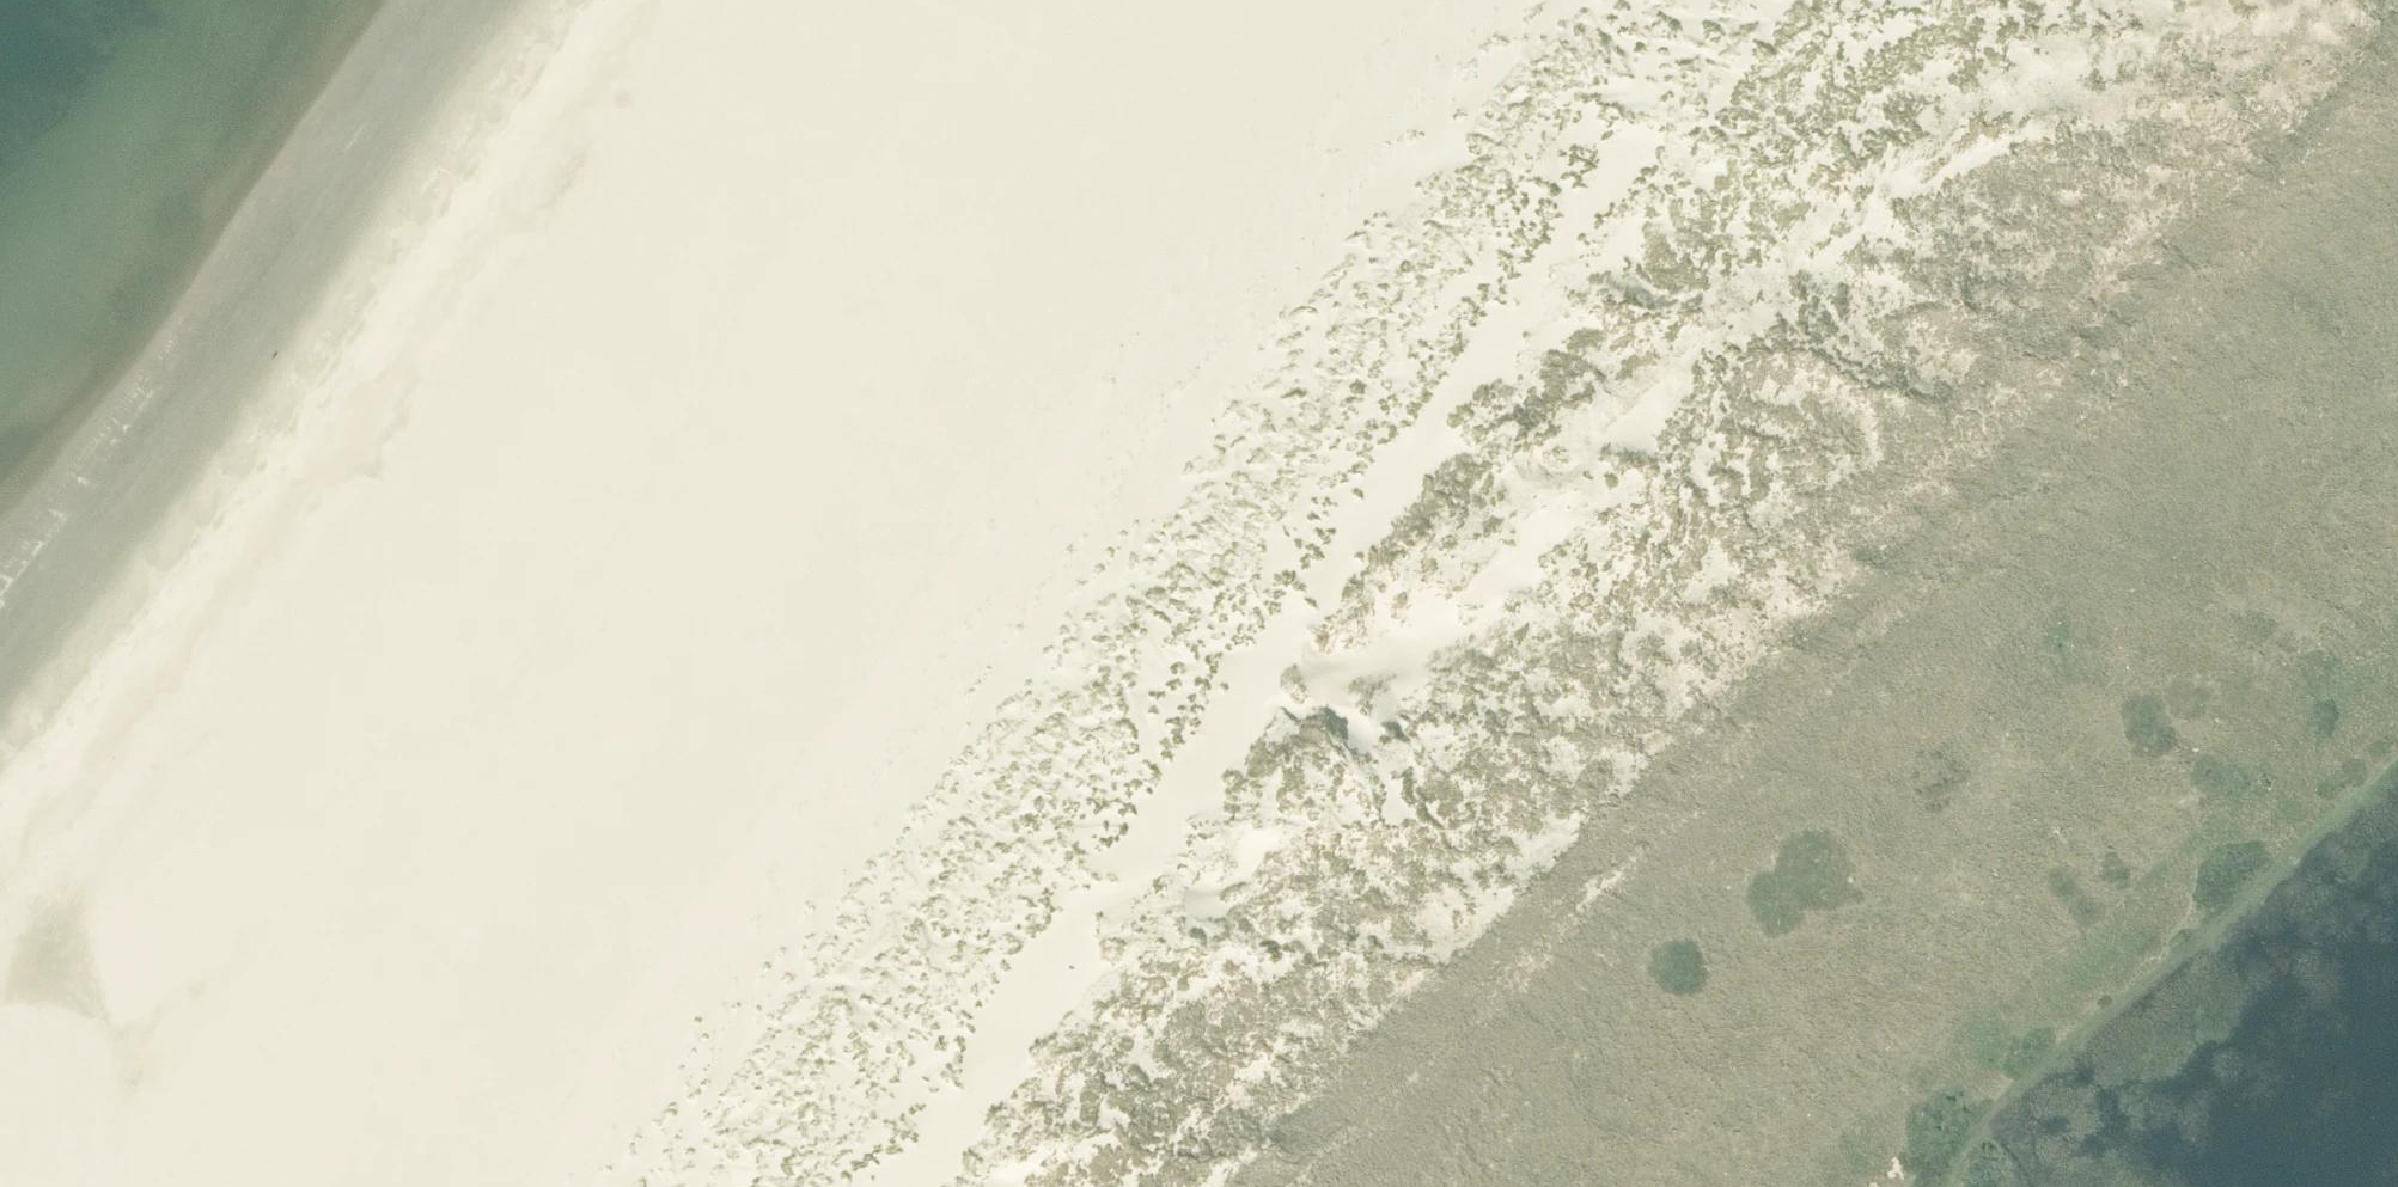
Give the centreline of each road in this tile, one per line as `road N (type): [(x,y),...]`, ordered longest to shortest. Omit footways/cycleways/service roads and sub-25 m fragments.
road 1 (track): [(2397,753),(2204,929),(2020,1080),(1986,1114),(1947,1186)]

